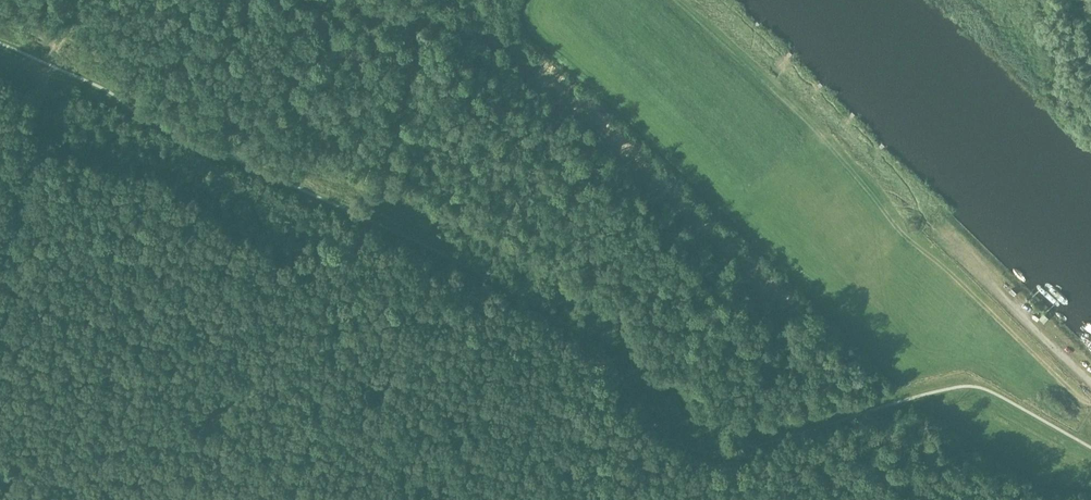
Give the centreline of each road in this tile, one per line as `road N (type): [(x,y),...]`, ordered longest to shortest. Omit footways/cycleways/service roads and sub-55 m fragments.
road 1 (track): [(1090,422),(1069,445),(960,380),(739,447),(689,445),(657,421),(593,338),(515,288),(43,70)]
road 2 (track): [(1090,404),(680,0)]
road 3 (unclassified): [(937,230),(1090,382)]
road 4 (track): [(43,70),(23,194),(0,239)]

